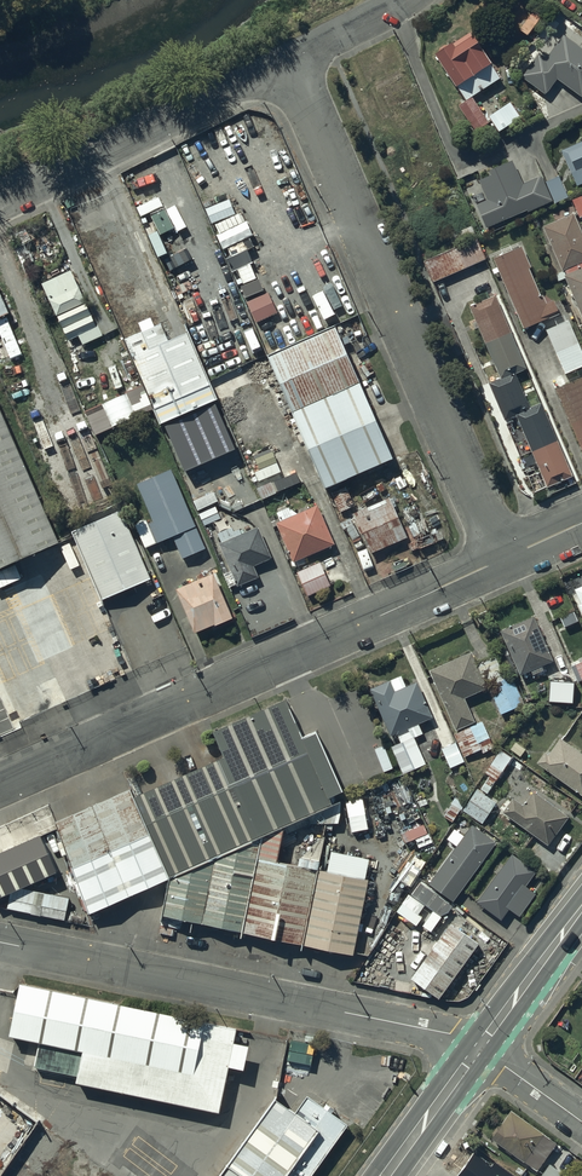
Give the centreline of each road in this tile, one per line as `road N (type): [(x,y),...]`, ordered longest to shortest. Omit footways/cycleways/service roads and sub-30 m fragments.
road 1 (unclassified): [(0,781),(503,556)]
road 2 (unclassified): [(288,61),(503,556)]
road 3 (unclassified): [(0,937),(481,1047)]
road 4 (unclassified): [(288,61),(0,202)]
road 5 (primary): [(481,1047),(581,911)]
road 6 (primary): [(386,1175),(481,1047)]
road 7 (unclassified): [(403,0),(288,61)]
road 8 (residential): [(481,1047),(581,1122)]

